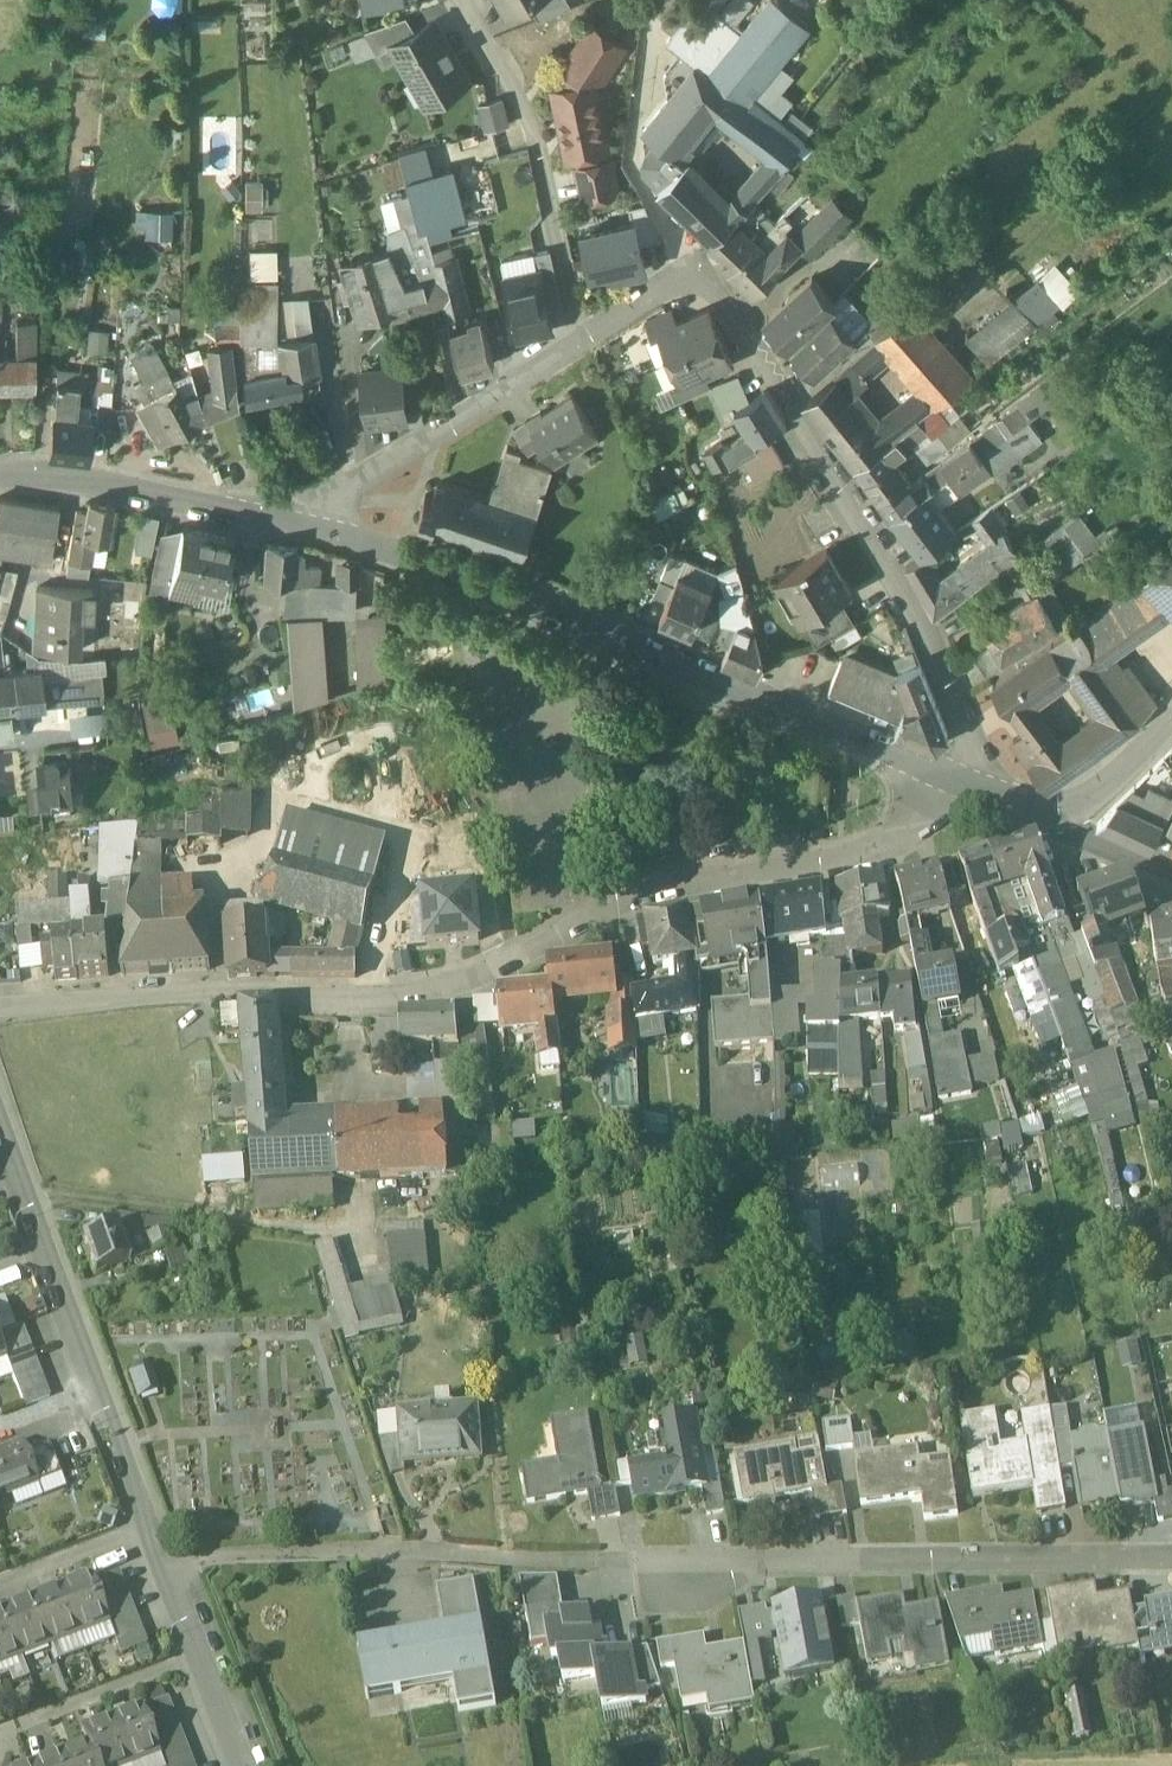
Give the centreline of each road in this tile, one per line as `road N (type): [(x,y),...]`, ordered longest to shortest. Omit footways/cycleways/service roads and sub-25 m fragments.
road 1 (residential): [(155,1556),(416,1553),(732,1570),(1171,1564)]
road 2 (residential): [(0,1015),(267,989),(375,997),(451,984),(513,960),(630,894),(901,845),(939,775)]
road 3 (residential): [(584,337),(670,283),(722,293),(952,680),(985,794)]
road 4 (secondary): [(329,529),(517,598),(939,775)]
road 5 (residential): [(155,1556),(0,1129)]
road 6 (residential): [(465,0),(534,116),(584,337)]
road 7 (secondary): [(0,477),(82,481),(329,529)]
road 8 (residential): [(329,529),(354,481),(584,337)]
road 9 (residential): [(235,1765),(155,1556)]
road 10 (secondary): [(1064,808),(1116,780),(1171,719)]
road 11 (residential): [(1064,808),(1085,837),(1171,870)]

